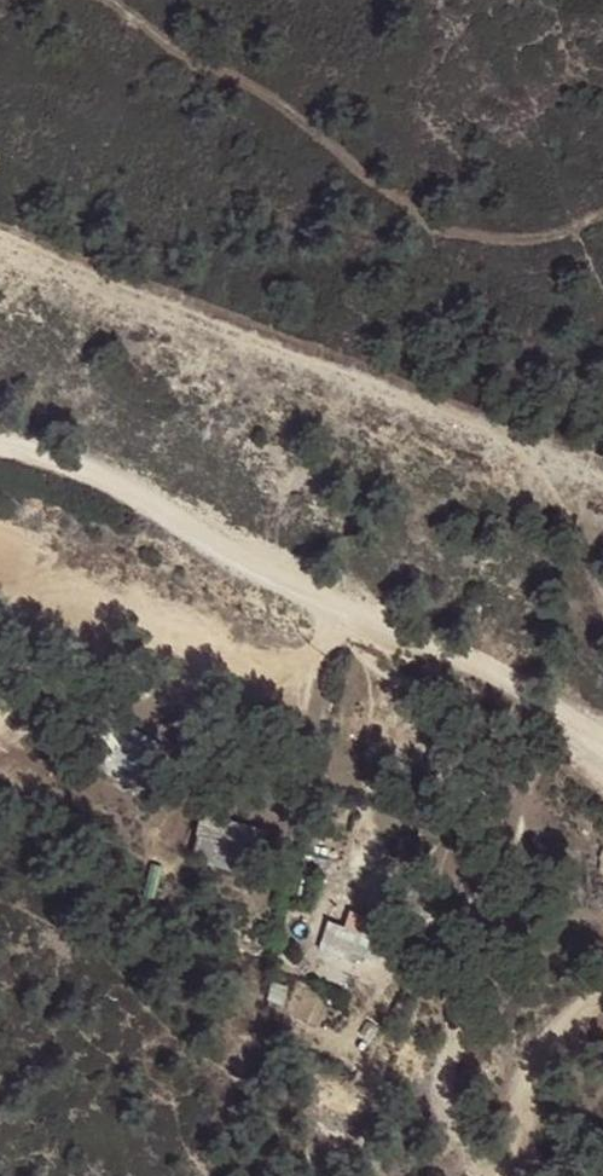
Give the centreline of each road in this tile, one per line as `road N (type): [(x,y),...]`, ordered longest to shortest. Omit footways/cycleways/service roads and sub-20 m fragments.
road 1 (track): [(0,235),(493,422),(552,471),(602,572)]
road 2 (track): [(0,447),(43,455),(467,660),(602,736)]
road 3 (track): [(531,1175),(526,1166),(552,1042),(602,988)]

